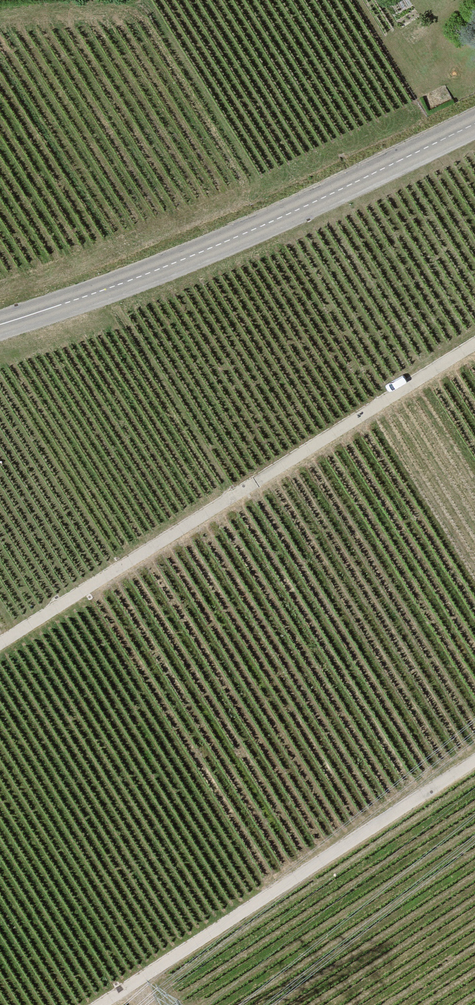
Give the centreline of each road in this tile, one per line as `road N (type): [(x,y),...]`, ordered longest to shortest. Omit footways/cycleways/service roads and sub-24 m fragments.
road 1 (track): [(0,646),(474,344)]
road 2 (tertiary): [(0,325),(193,257),(474,125)]
road 3 (track): [(474,762),(103,1004)]

